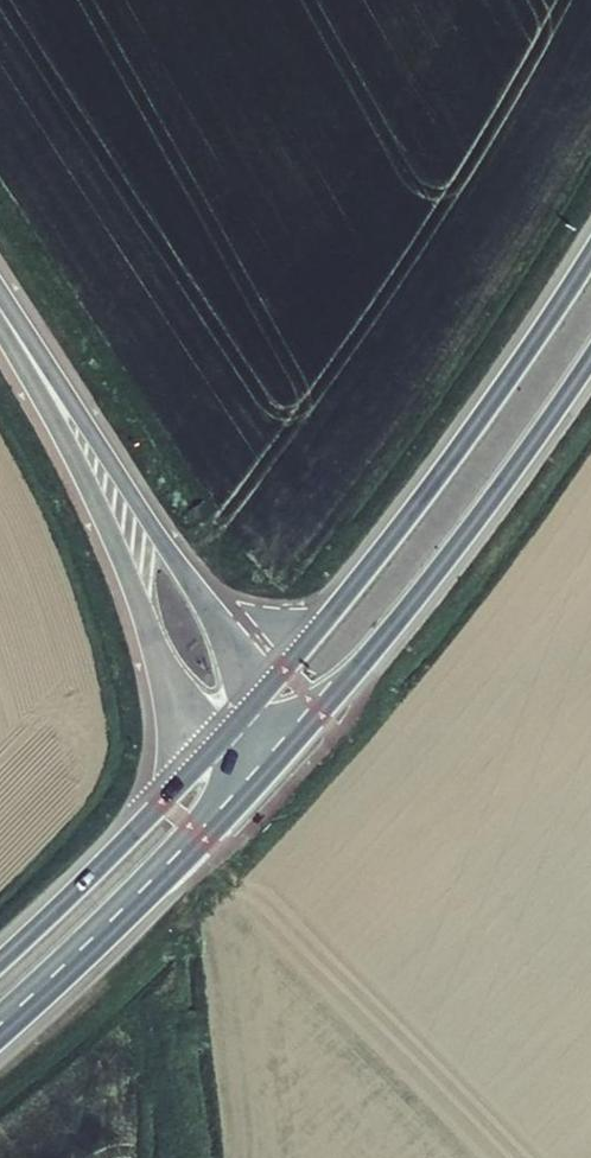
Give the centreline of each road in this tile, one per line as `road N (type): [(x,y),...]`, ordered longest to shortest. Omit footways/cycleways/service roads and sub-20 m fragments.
road 1 (secondary): [(590,255),(467,439),(274,679)]
road 2 (secondary): [(11,326),(83,472),(168,676),(213,747)]
road 3 (secondary): [(314,723),(397,628),(590,361)]
road 4 (secondary): [(274,679),(11,326)]
road 5 (secondary): [(0,1039),(252,790)]
road 6 (secondary): [(213,747),(0,960)]
road 7 (track): [(165,882),(190,1157)]

